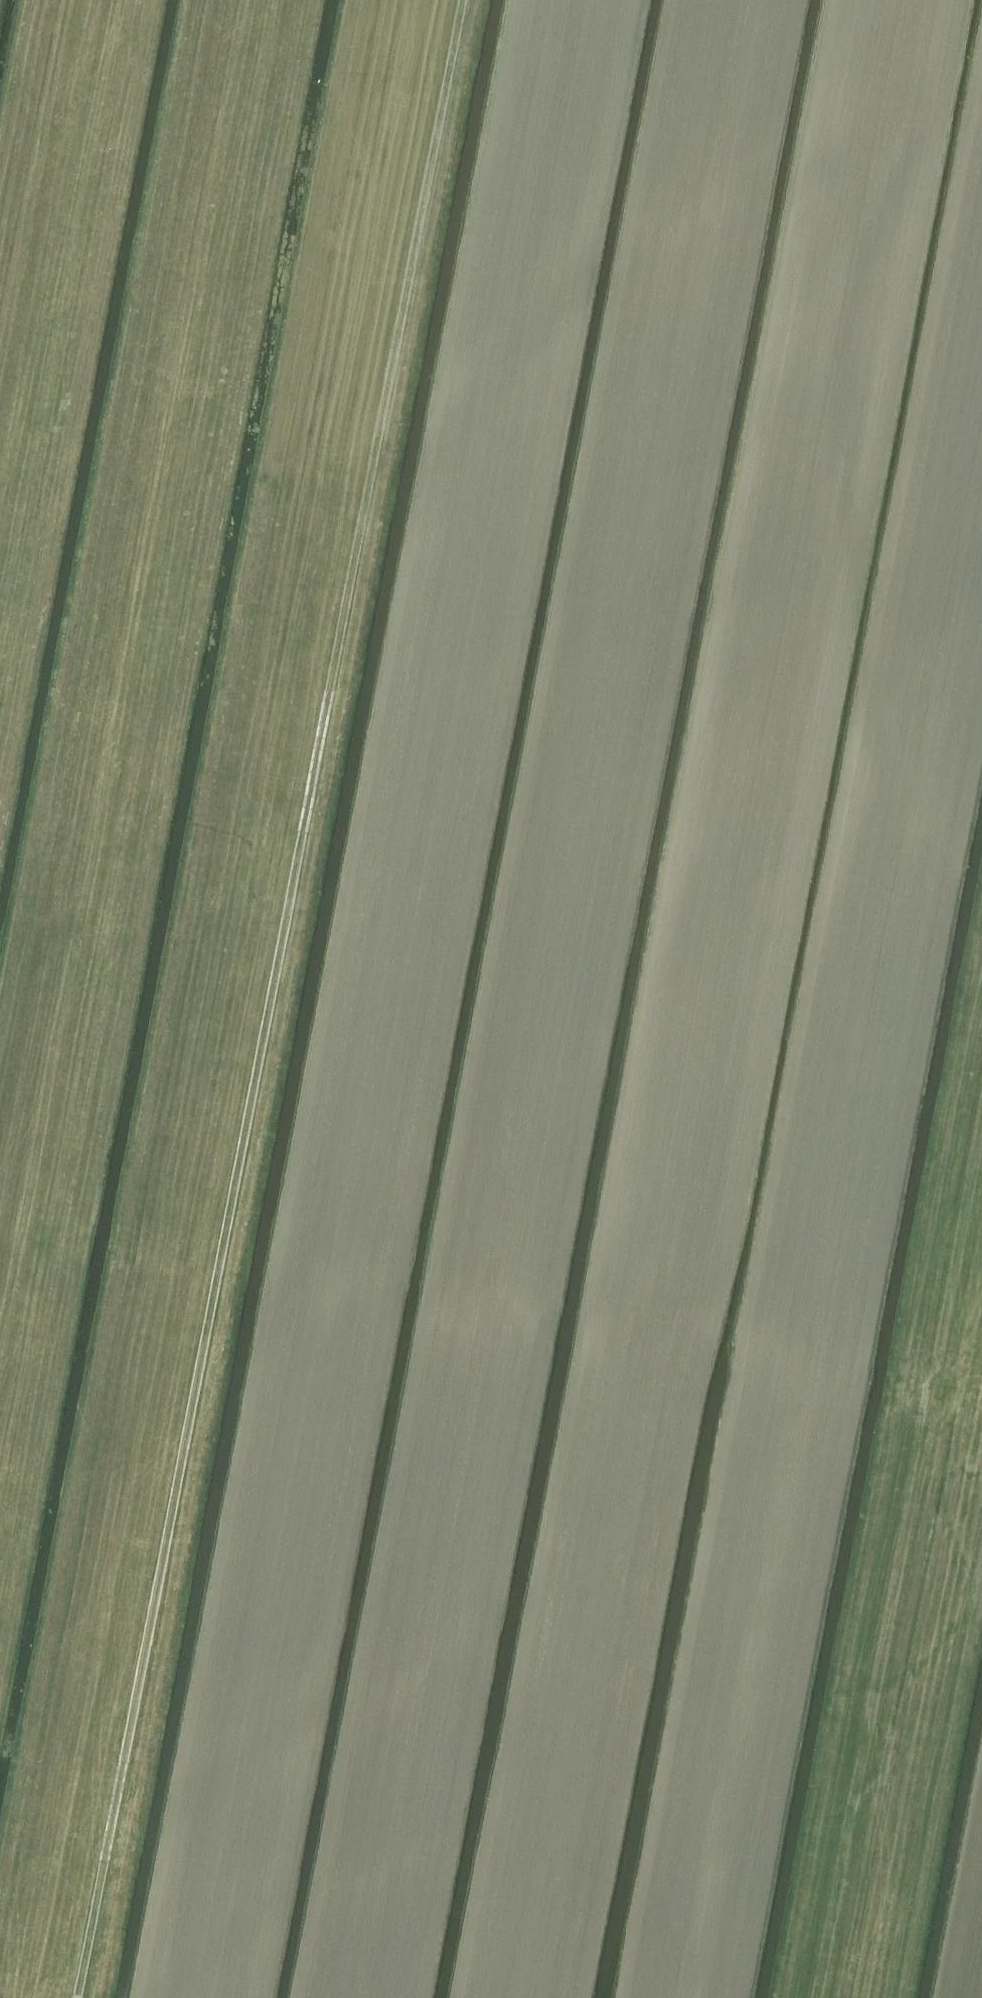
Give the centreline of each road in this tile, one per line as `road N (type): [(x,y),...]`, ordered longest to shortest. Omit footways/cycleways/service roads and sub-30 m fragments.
road 1 (track): [(79,1997),(462,0)]
road 2 (track): [(738,1997),(855,1417)]

